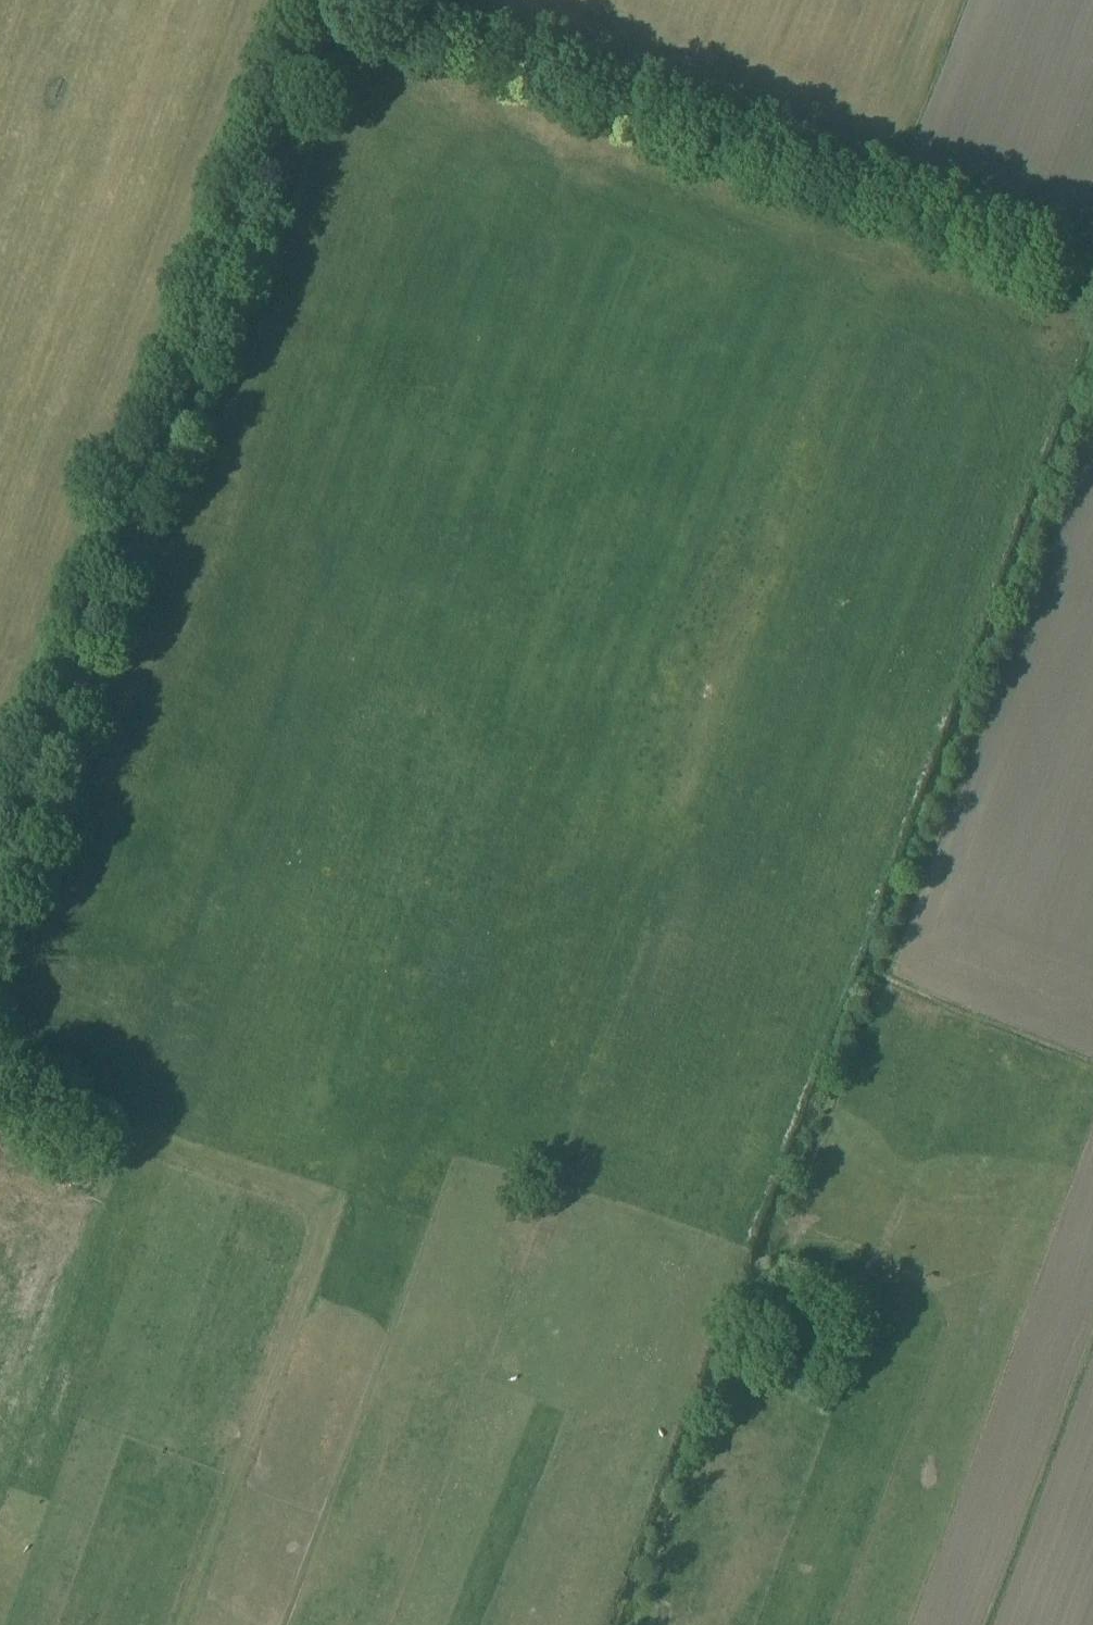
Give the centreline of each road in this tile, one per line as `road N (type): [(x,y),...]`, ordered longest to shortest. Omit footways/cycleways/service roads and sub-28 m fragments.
road 1 (unclassified): [(0,891),(329,0)]
road 2 (track): [(0,1088),(300,1193),(317,1208),(319,1243),(182,1624)]

